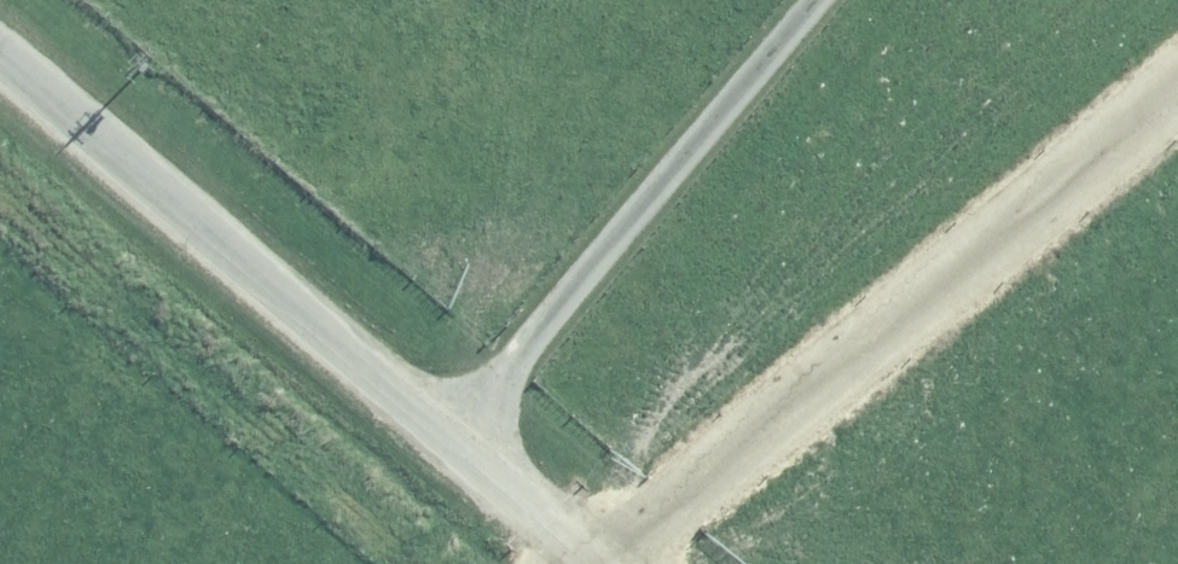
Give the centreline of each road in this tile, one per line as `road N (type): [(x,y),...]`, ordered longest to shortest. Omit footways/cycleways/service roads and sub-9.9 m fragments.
road 1 (unclassified): [(593,563),(0,55)]
road 2 (track): [(621,563),(1177,107)]
road 3 (track): [(446,438),(819,0)]

